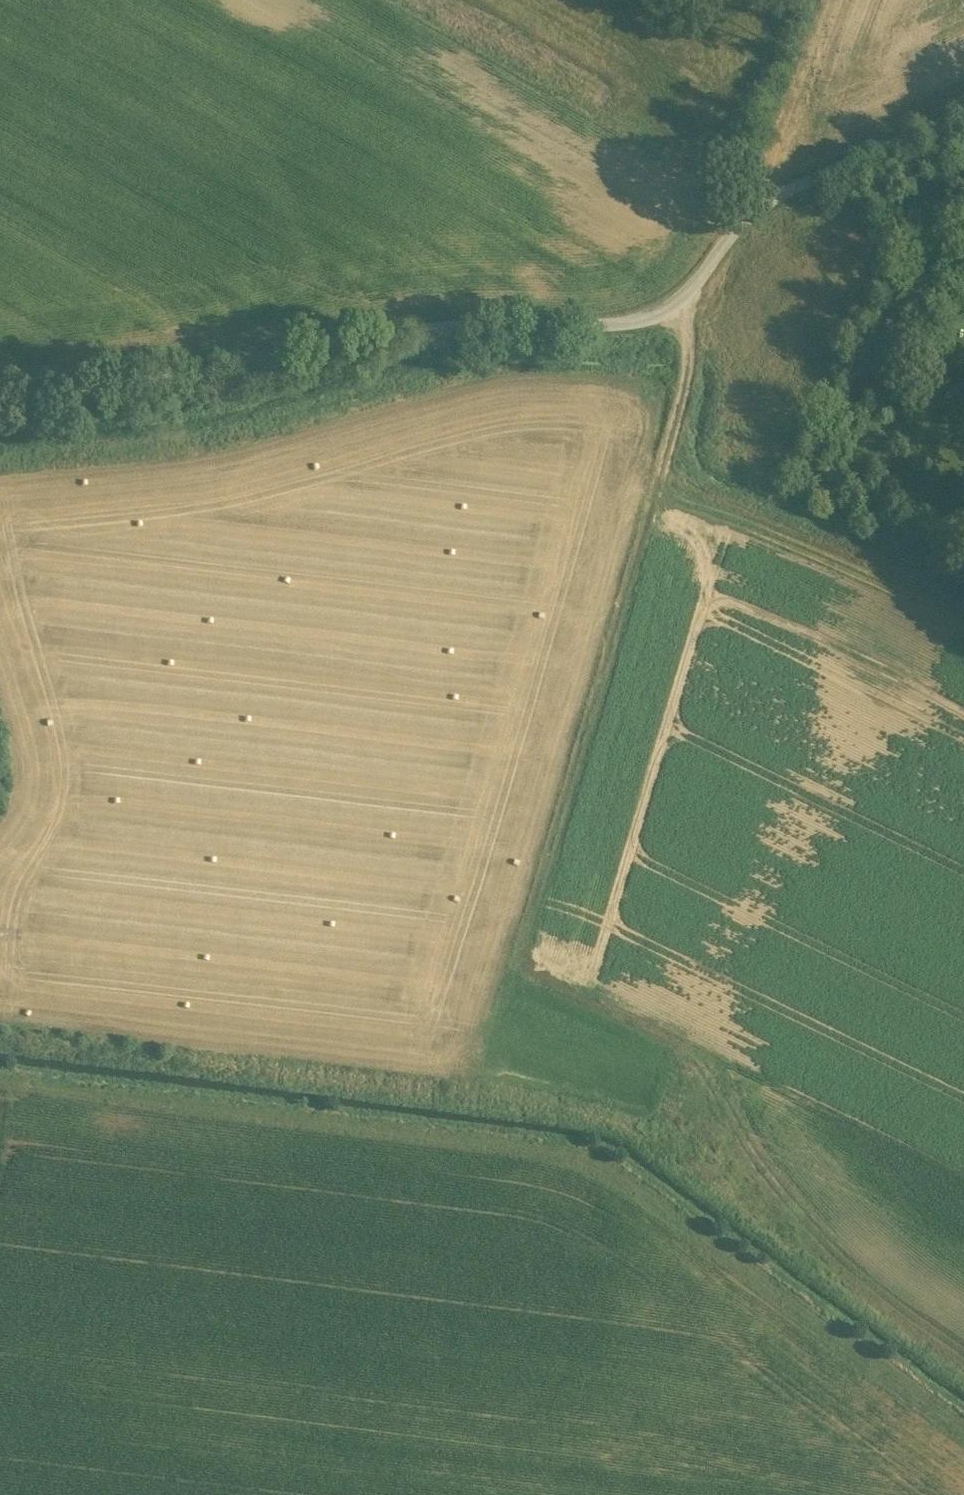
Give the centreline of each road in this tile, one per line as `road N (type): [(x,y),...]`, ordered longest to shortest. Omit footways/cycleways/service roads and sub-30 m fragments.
road 1 (residential): [(963,113),(777,198),(738,230),(675,304),(634,322),(472,322),(379,332),(216,372),(0,397)]
road 2 (track): [(662,474),(689,373),(689,338),(675,304)]

